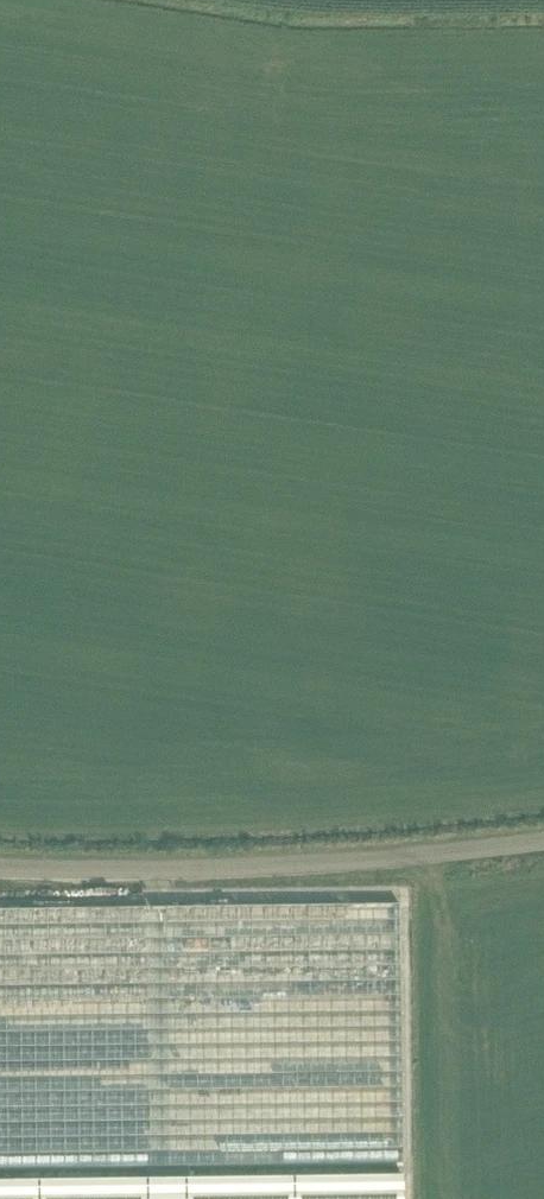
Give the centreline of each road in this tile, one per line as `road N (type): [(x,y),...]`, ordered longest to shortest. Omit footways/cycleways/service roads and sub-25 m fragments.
road 1 (unclassified): [(0,876),(324,876),(543,845)]

